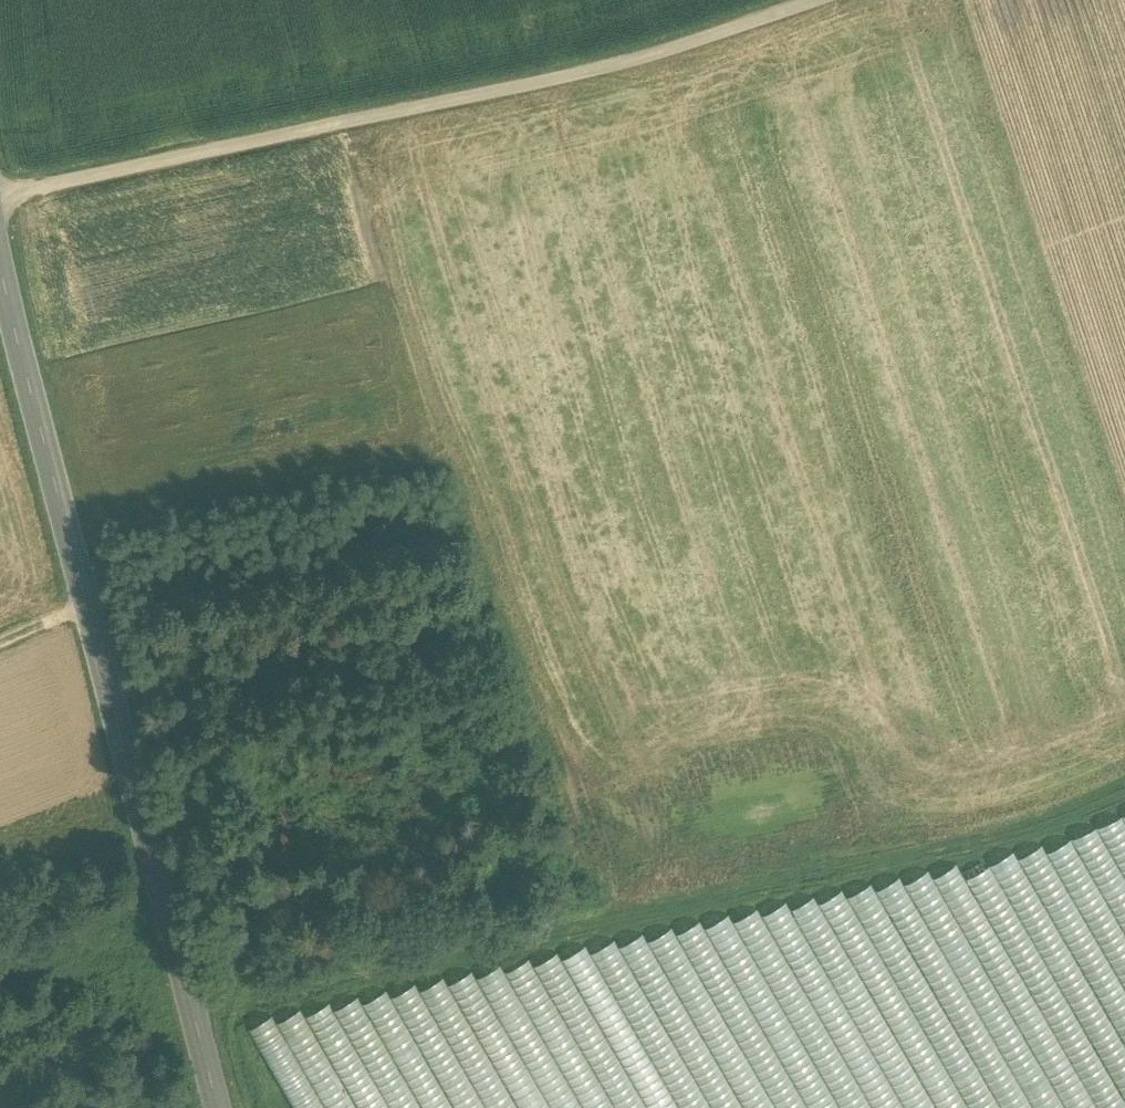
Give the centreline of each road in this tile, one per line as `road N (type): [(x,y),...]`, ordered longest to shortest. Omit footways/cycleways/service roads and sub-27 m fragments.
road 1 (tertiary): [(0,214),(95,540),(234,1107)]
road 2 (track): [(852,0),(663,64),(0,206)]
road 3 (track): [(114,613),(0,663)]

